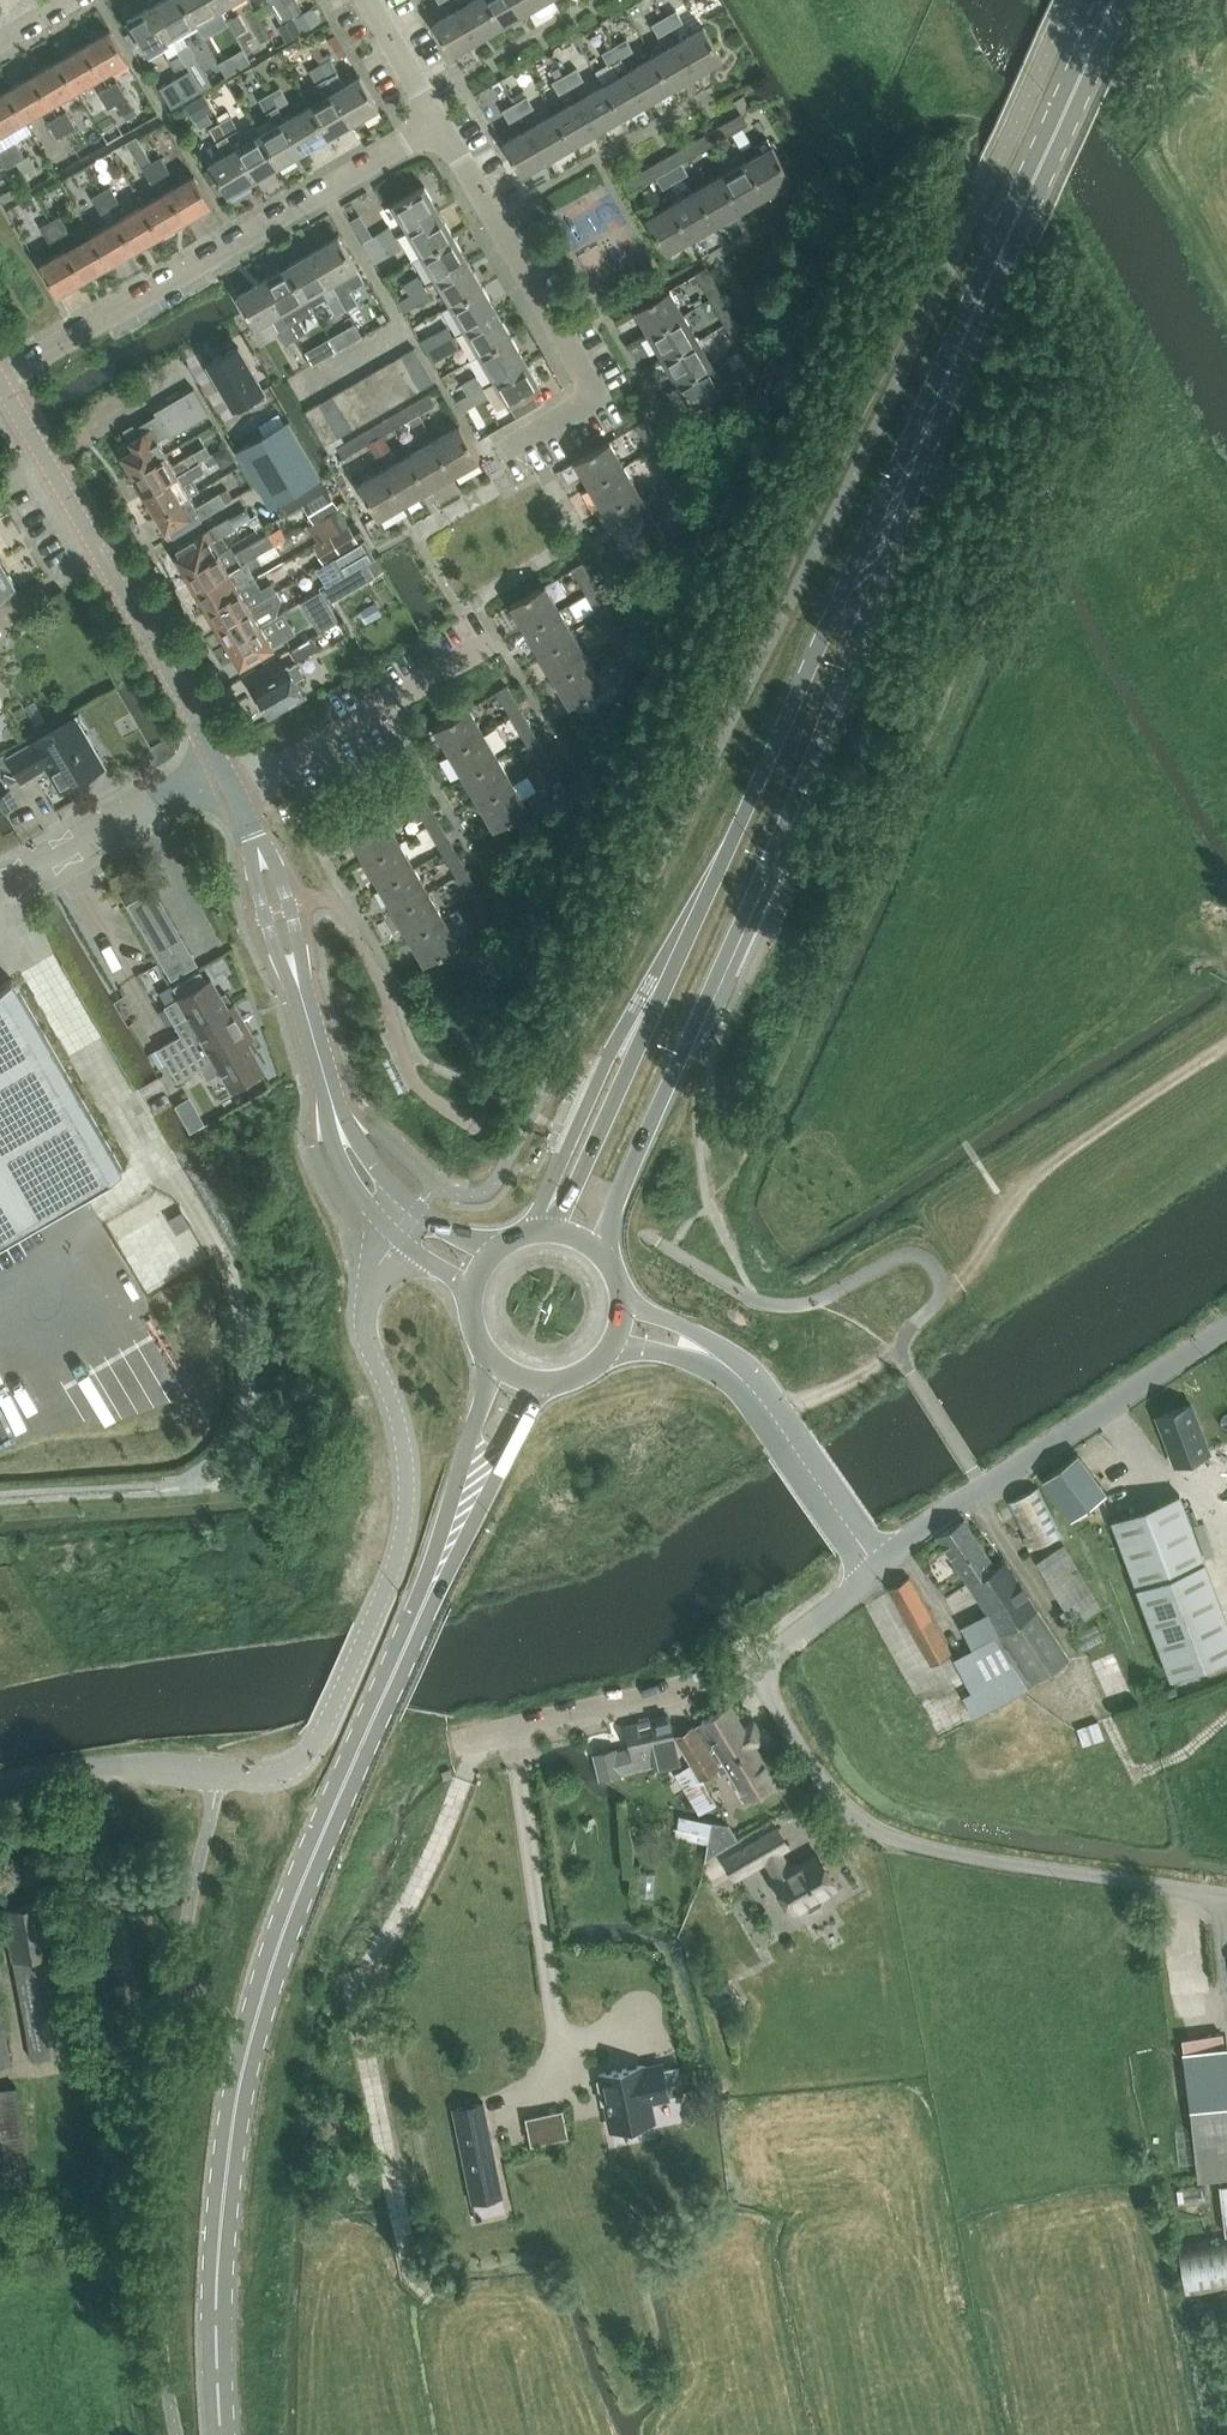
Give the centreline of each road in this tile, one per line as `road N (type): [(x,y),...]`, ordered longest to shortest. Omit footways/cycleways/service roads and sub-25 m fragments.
road 1 (primary): [(221,2434),(216,2324),(237,2101),(299,1897),(459,1524)]
road 2 (unclassified): [(374,1273),(364,1327),(406,1441),(407,1500),(396,1559),(305,1759),(276,1775),(134,1764),(0,1781)]
road 3 (primary): [(599,1245),(870,611),(886,526)]
road 4 (primary): [(886,526),(839,607),(556,1227)]
road 5 (primary): [(886,526),(1113,0)]
road 6 (unclassified): [(759,1661),(827,1786),(884,1835),(1012,1864),(1226,1895)]
road 7 (residential): [(0,380),(441,122)]
road 8 (residential): [(0,380),(223,766)]
road 9 (residential): [(499,451),(584,404),(592,379),(441,122)]
road 10 (track): [(943,1287),(961,1280),(1028,1185),(1226,1042)]
road 11 (residential): [(461,1742),(665,1695),(759,1661)]
road 12 (residential): [(235,790),(494,642)]
road 13 (unclassified): [(985,1488),(1226,1329)]
road 14 (unclassified): [(0,889),(223,766)]
road 15 (unclassified): [(878,1568),(738,1373)]
road 16 (residential): [(303,999),(290,906),(255,836)]
road 17 (residential): [(255,836),(266,915),(303,999)]
road 18 (primary): [(491,1356),(459,1524)]
road 19 (primary): [(459,1524),(547,1382)]
road 20 (residential): [(329,1092),(339,1156),(399,1236)]
road 21 (track): [(1156,130),(1069,0)]
road 22 (unclassified): [(878,1568),(759,1661)]
road 23 (residential): [(419,1207),(376,1168),(329,1092)]
road 24 (track): [(774,1417),(904,1350)]
road 25 (residential): [(441,122),(369,0)]
road 26 (unclassified): [(738,1373),(713,1340),(626,1301)]
road 27 (unclassified): [(985,1488),(878,1568)]
road 28 (unclassified): [(616,1342),(738,1373)]
road 29 (unclassified): [(1195,0),(1146,112)]

